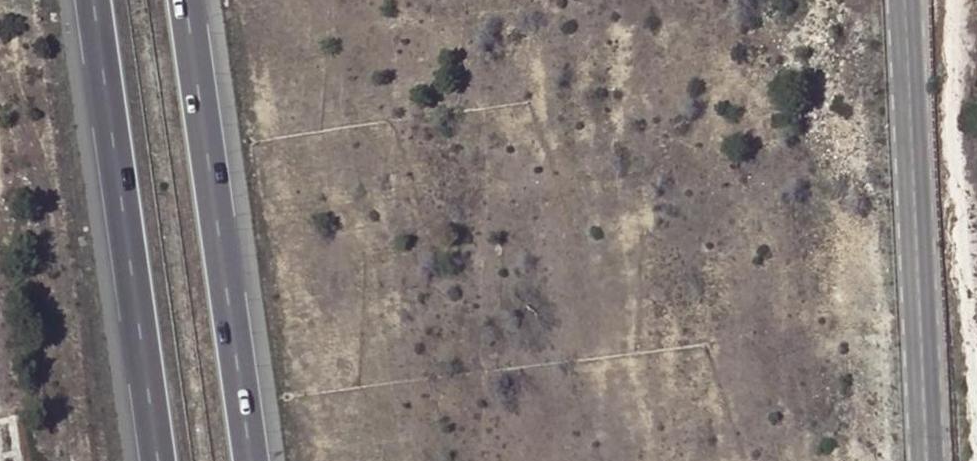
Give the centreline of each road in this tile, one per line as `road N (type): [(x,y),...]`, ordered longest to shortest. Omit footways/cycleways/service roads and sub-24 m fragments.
road 1 (motorway): [(92,0),(158,460)]
road 2 (motorway): [(249,460),(183,0)]
road 3 (secondary): [(901,0),(922,460)]

